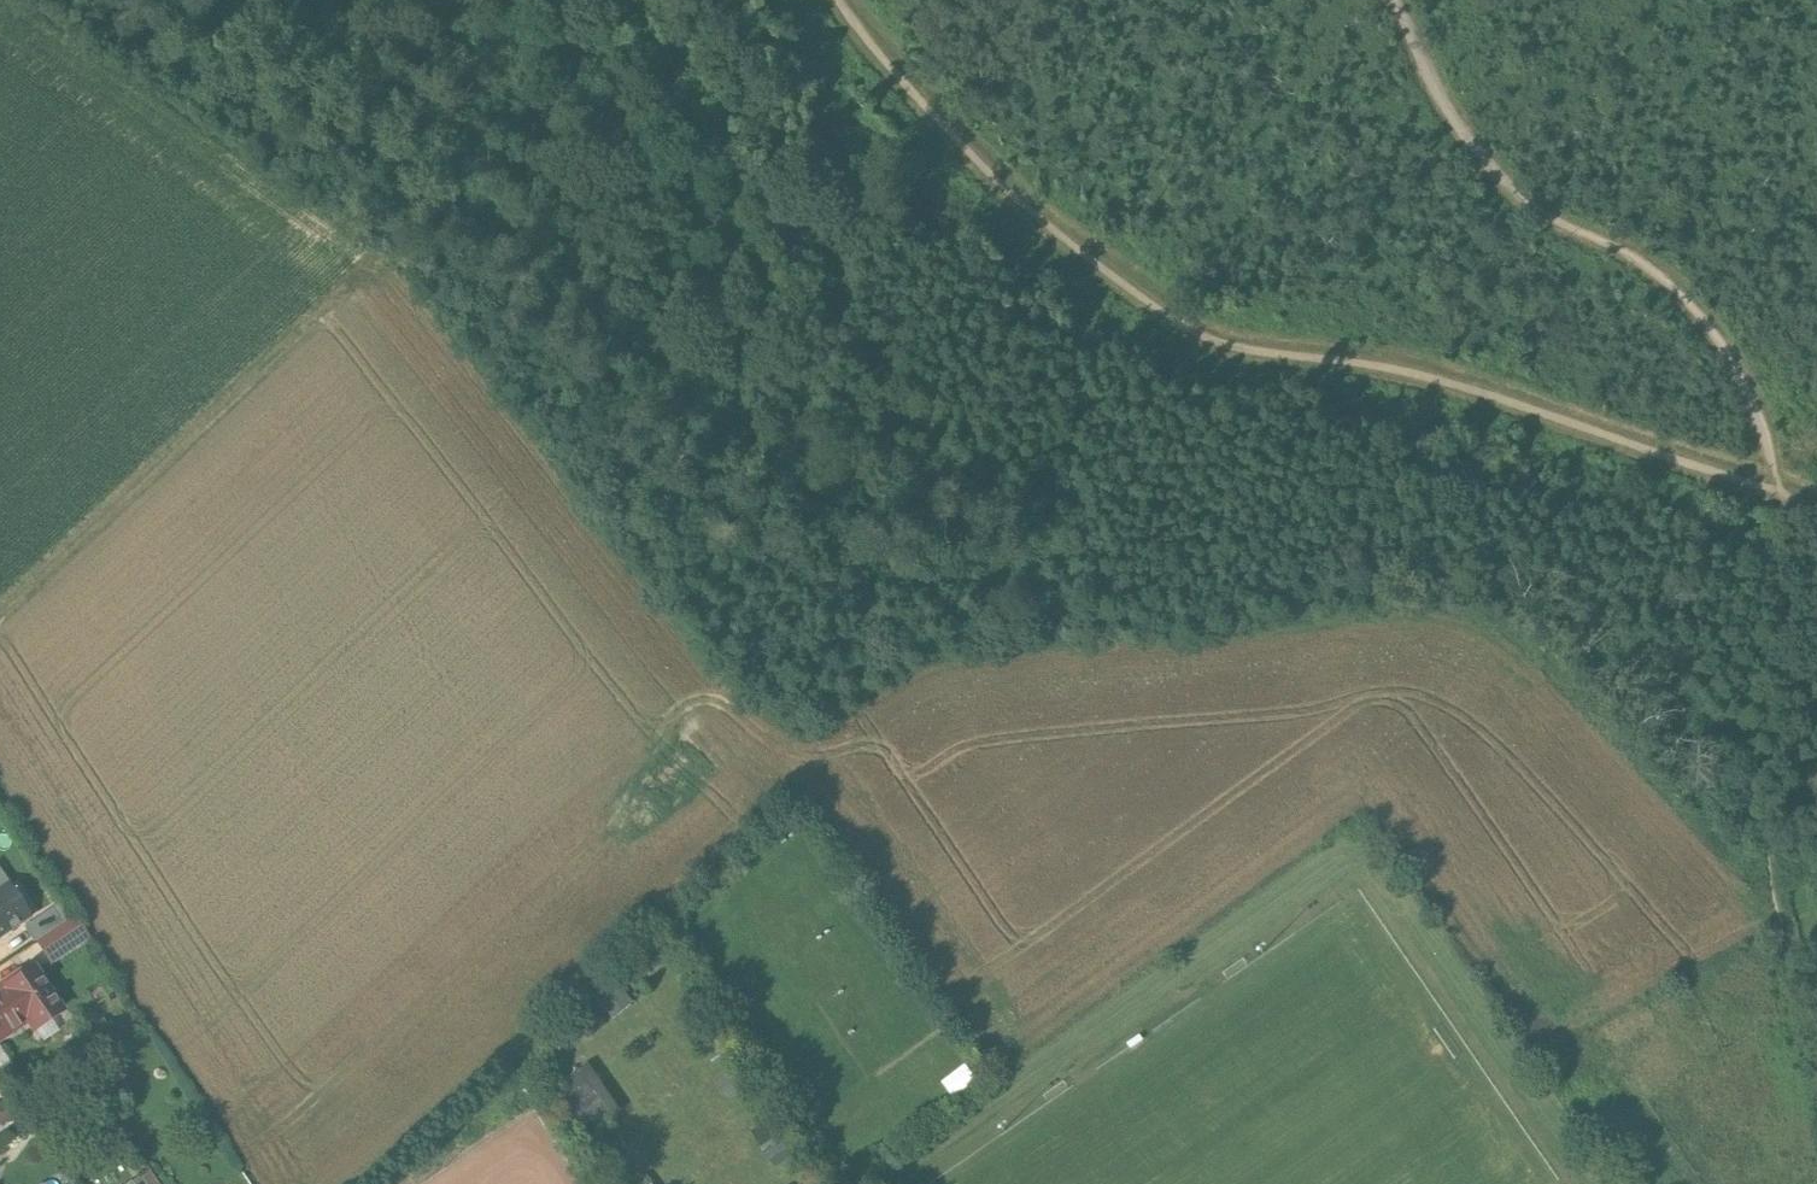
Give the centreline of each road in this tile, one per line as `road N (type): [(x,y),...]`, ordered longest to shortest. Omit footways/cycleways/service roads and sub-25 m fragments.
road 1 (track): [(840,0),(974,158),(1047,227),(1185,328),(1262,354),(1387,367),(1489,395),(1780,491)]
road 2 (track): [(0,616),(382,249)]
road 3 (track): [(69,898),(0,787)]

